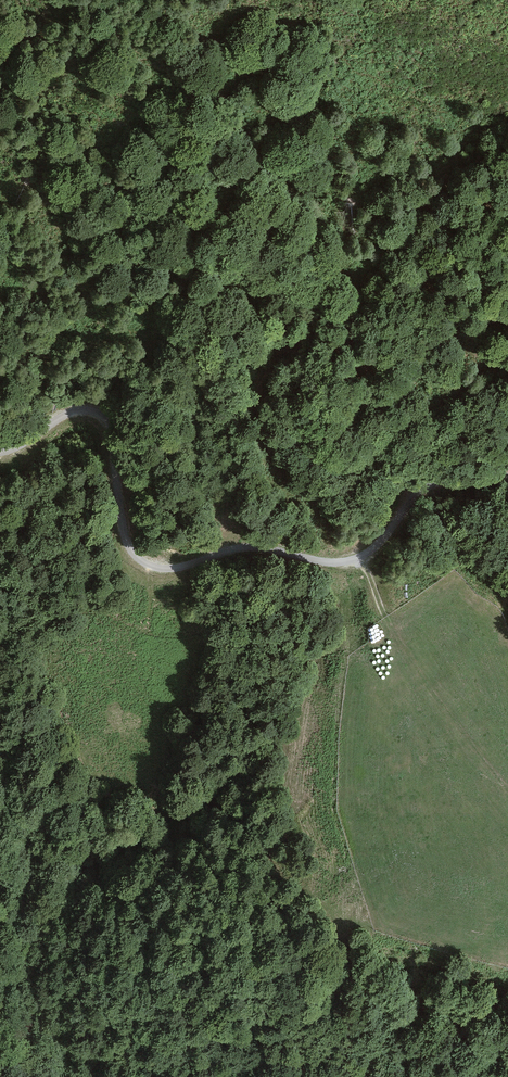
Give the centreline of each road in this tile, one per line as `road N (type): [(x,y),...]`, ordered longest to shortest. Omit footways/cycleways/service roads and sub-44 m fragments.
road 1 (unclassified): [(507,479),(430,485),(369,552),(348,562),(240,548),(162,570),(134,558),(125,543),(110,430),(99,415),(67,413),(0,453)]
road 2 (track): [(359,558),(433,696),(507,793)]

